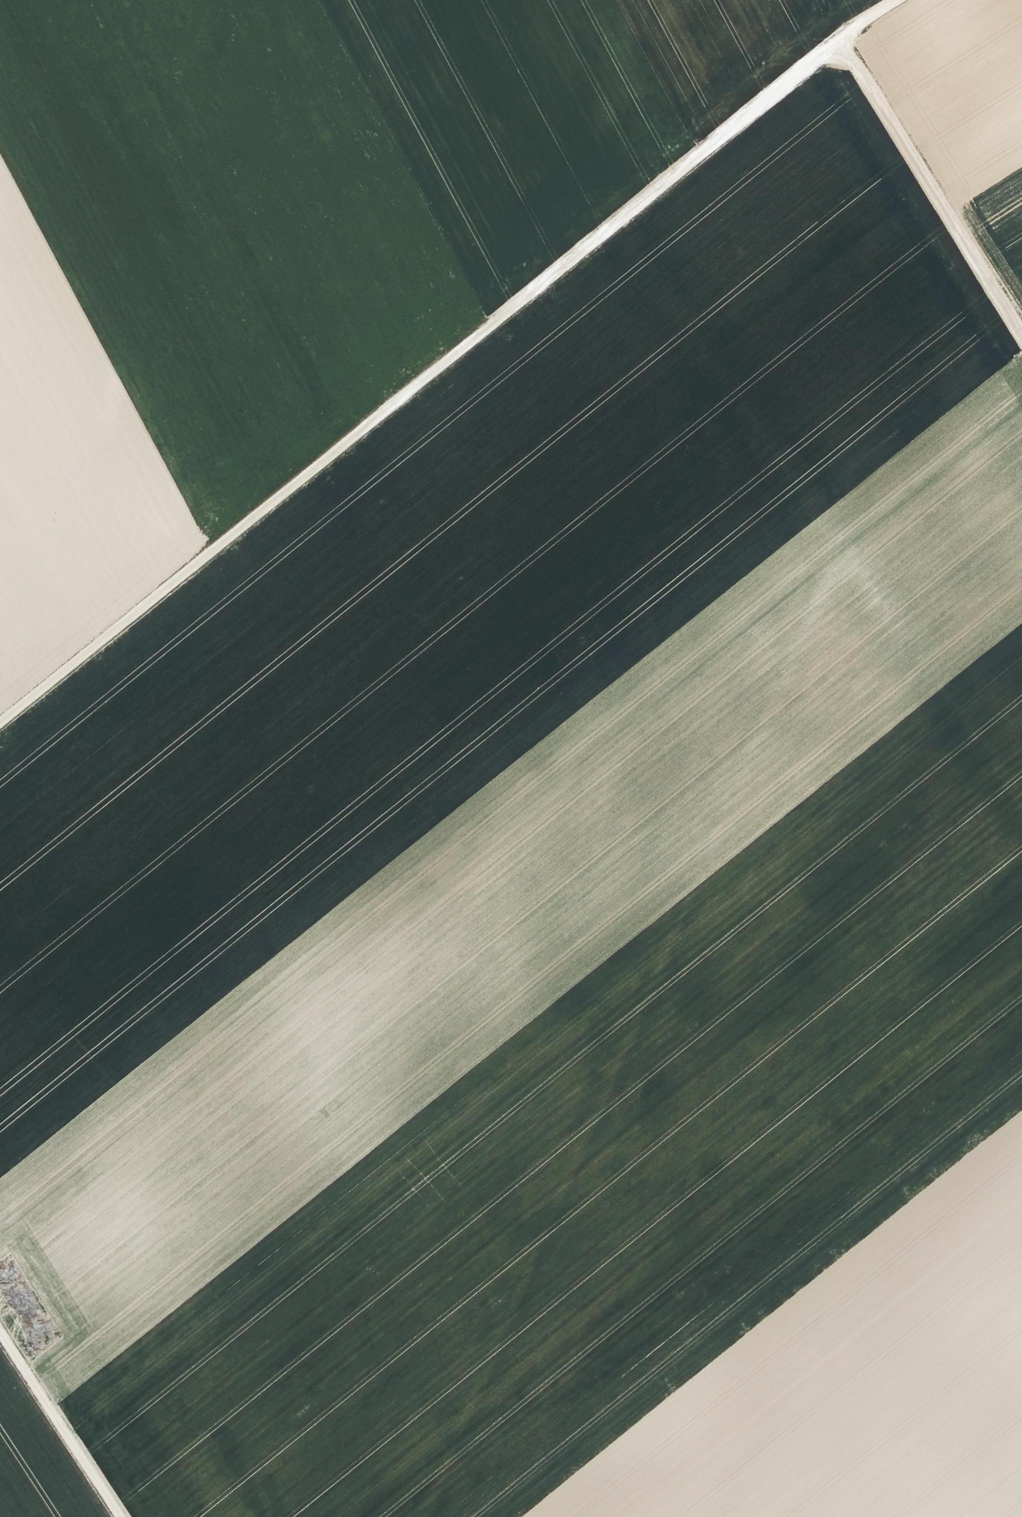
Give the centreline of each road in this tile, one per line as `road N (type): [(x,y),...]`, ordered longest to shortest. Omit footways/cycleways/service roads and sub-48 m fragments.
road 1 (track): [(895,0),(837,37),(0,718)]
road 2 (track): [(837,37),(1021,337)]
road 3 (track): [(0,1336),(118,1516)]

